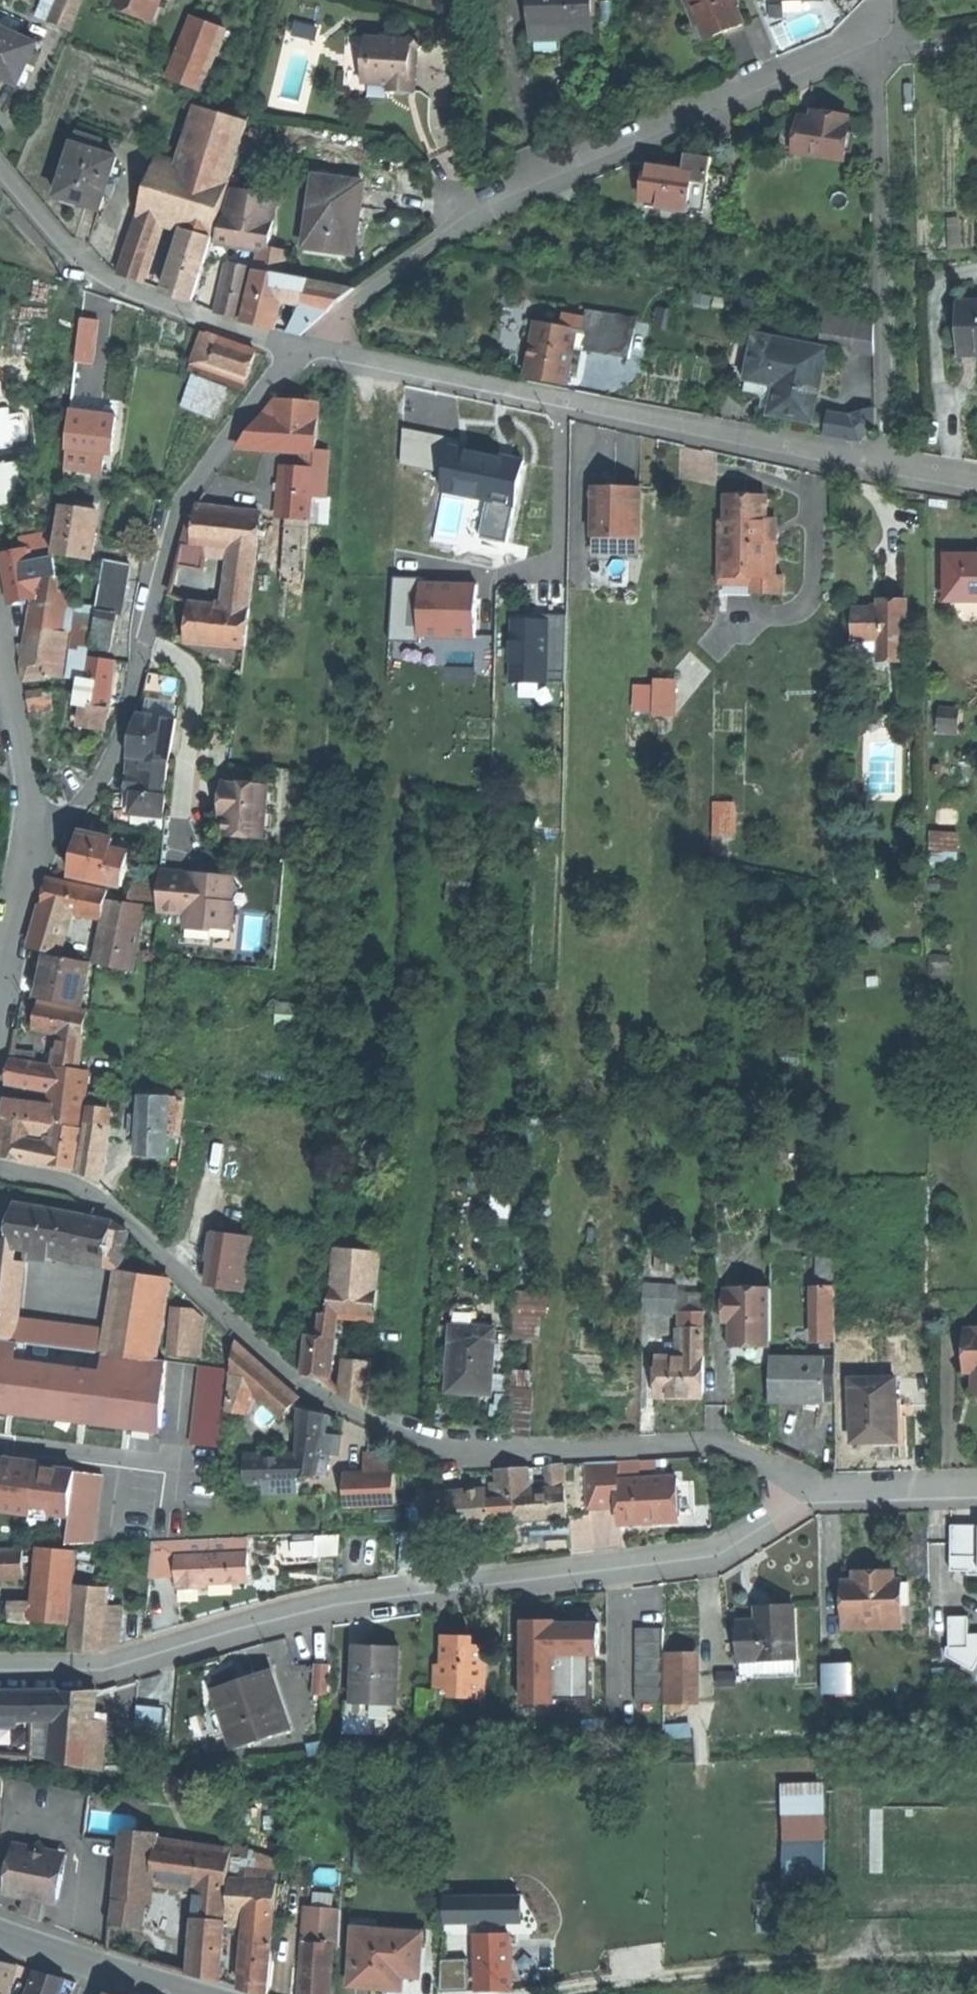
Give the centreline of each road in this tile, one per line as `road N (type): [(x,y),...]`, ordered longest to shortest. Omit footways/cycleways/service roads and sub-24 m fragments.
road 1 (residential): [(807,1498),(771,1465),(724,1448),(436,1452),(317,1399),(104,1198),(72,1180),(0,1171)]
road 2 (residential): [(0,1669),(82,1675),(341,1604),(661,1568),(744,1542),(807,1498)]
road 3 (residential): [(308,350),(424,253),(530,186),(869,40)]
road 4 (residential): [(883,463),(308,350)]
road 5 (residential): [(29,842),(77,813),(111,761),(175,520),(197,481),(308,350)]
road 6 (track): [(976,1958),(765,1969),(547,1993)]
road 7 (residential): [(883,463),(879,71),(869,40)]
road 8 (residential): [(308,350),(119,290),(90,271),(0,167)]
road 9 (tertiary): [(0,1932),(202,1993)]
road 10 (residential): [(29,842),(28,779),(0,645)]
road 11 (residential): [(807,1498),(976,1489)]
road 12 (residential): [(5,993),(29,842)]

